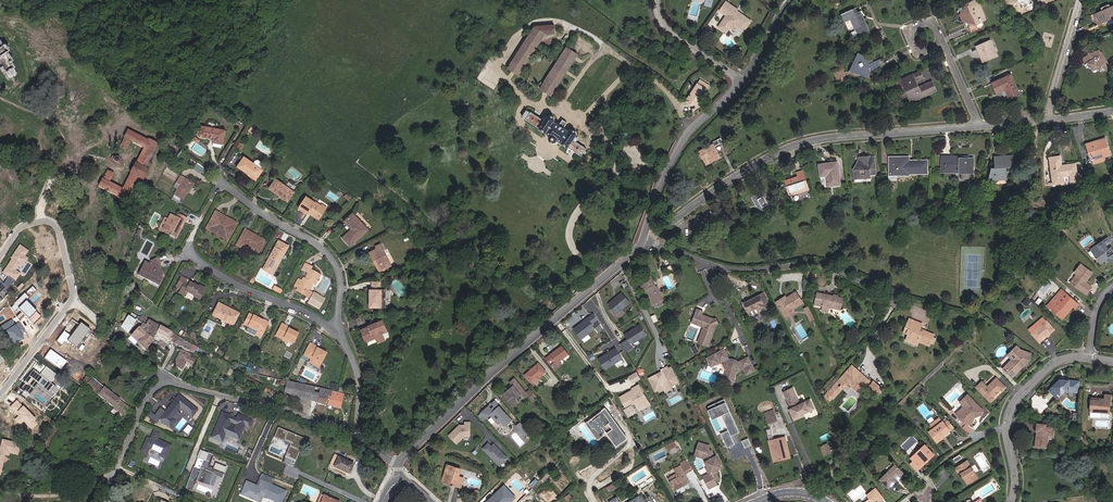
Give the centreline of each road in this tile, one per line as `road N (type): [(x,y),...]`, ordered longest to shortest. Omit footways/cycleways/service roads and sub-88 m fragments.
road 1 (residential): [(339,334),(223,277),(187,250),(221,183),(321,249),(340,289),(338,319)]
road 2 (residential): [(649,243),(752,161),(786,146),(982,124)]
road 3 (residential): [(399,465),(644,239)]
road 4 (residential): [(0,395),(73,297),(53,223),(19,229),(0,257)]
road 5 (residential): [(890,293),(822,260),(705,263),(649,243)]
road 6 (residential): [(167,377),(282,408),(355,440)]
road 7 (residential): [(644,239),(684,141),(745,77)]
road 8 (residential): [(1088,357),(1054,362),(1011,407),(1011,501)]
road 9 (residential): [(1049,117),(1082,0)]

